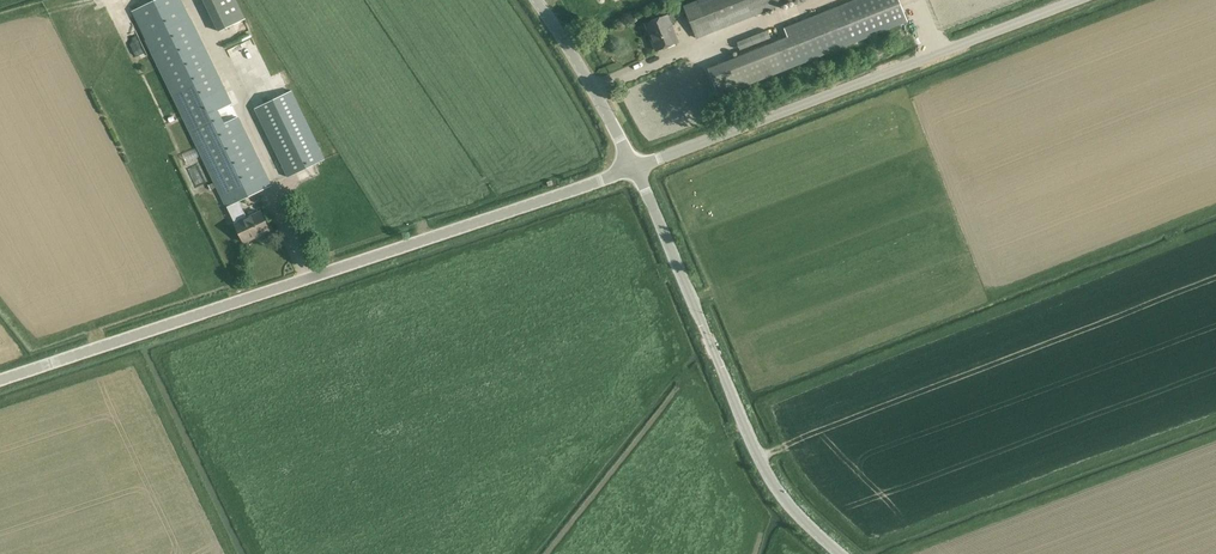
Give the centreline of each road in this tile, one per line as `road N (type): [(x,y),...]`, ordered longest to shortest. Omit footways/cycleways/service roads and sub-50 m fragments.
road 1 (unclassified): [(0,381),(633,168)]
road 2 (unclassified): [(633,168),(1076,0)]
road 3 (unclassified): [(840,553),(755,450),(633,168)]
road 4 (unclassified): [(633,168),(535,0)]

